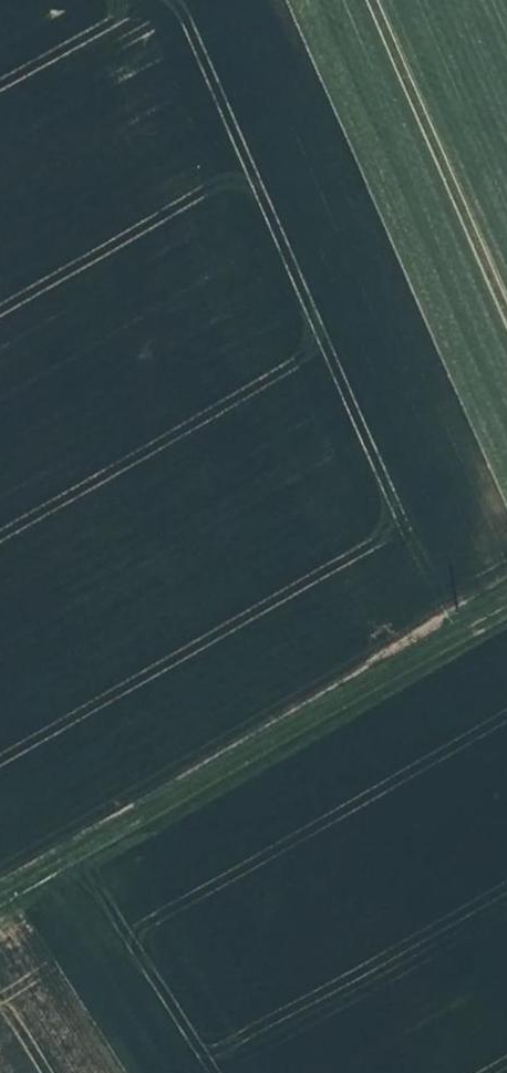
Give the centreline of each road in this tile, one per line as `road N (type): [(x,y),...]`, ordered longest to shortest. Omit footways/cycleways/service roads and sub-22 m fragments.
road 1 (track): [(506,602),(0,902)]

